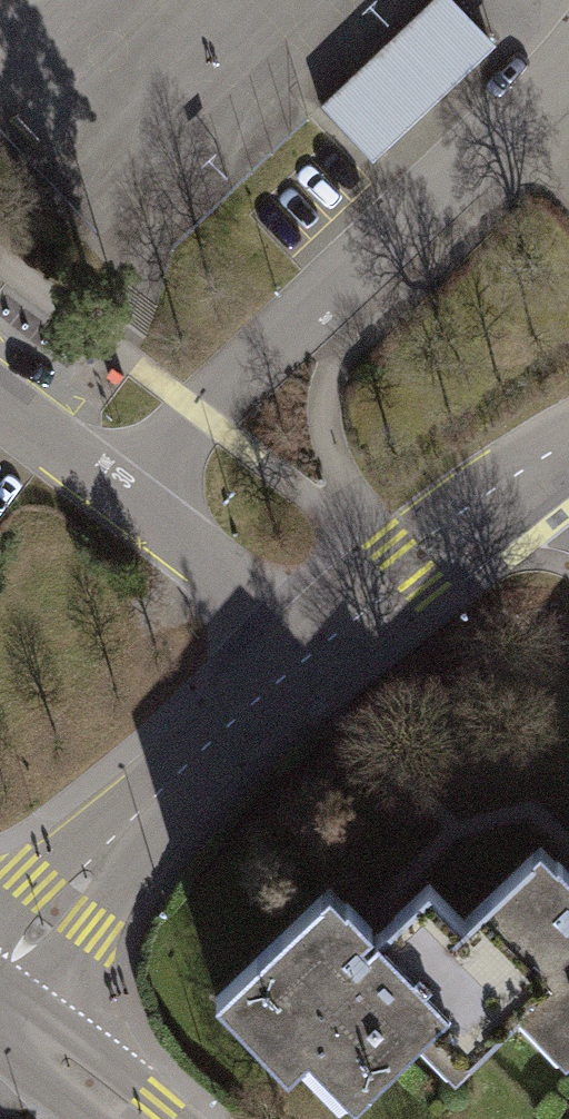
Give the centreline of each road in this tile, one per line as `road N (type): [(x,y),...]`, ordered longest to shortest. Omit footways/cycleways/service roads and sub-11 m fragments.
road 1 (residential): [(568,68),(122,497)]
road 2 (residential): [(326,632),(0,970)]
road 3 (residential): [(561,443),(326,632)]
road 4 (residential): [(122,497),(326,632)]
road 5 (secondary): [(132,1118),(0,1014)]
road 6 (residential): [(0,407),(122,497)]

